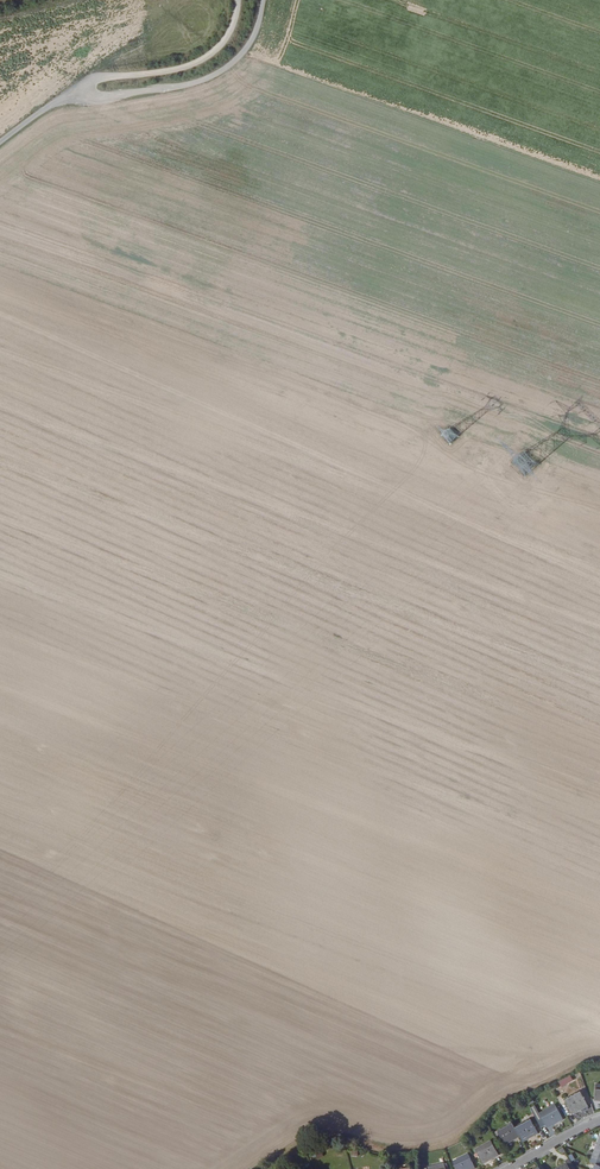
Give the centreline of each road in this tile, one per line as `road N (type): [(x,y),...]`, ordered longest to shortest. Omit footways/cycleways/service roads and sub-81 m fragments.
road 1 (track): [(237,0),(216,50),(185,66),(97,78),(0,140)]
road 2 (track): [(89,83),(97,96),(209,78),(248,48),(263,0)]

